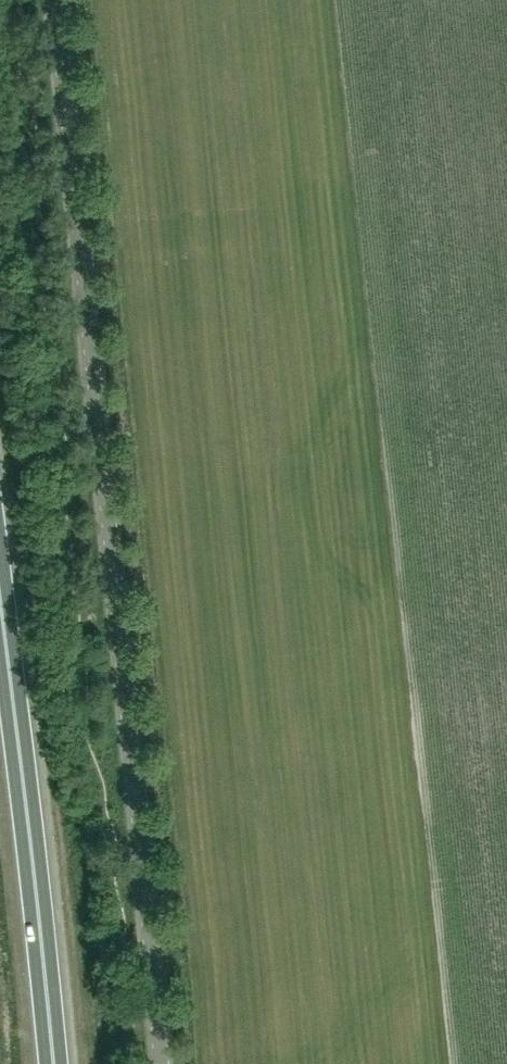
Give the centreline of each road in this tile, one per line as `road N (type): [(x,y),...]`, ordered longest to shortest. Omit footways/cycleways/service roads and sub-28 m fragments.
road 1 (unclassified): [(161,1063),(56,0)]
road 2 (trunk): [(54,1063),(0,632)]

